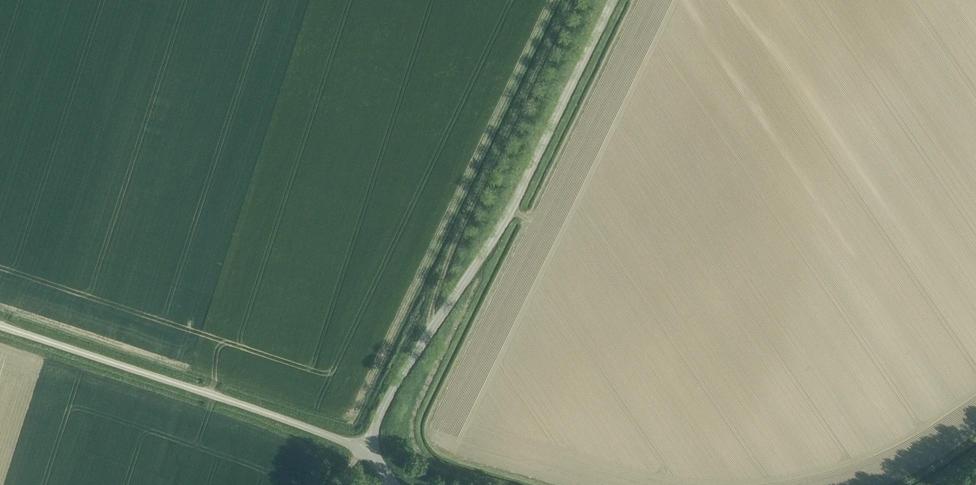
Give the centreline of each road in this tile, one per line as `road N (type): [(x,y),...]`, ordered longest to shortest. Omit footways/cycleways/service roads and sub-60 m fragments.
road 1 (unclassified): [(359,446),(530,178),(615,0)]
road 2 (unclassified): [(359,446),(0,325)]
road 3 (track): [(566,0),(449,243),(424,337)]

